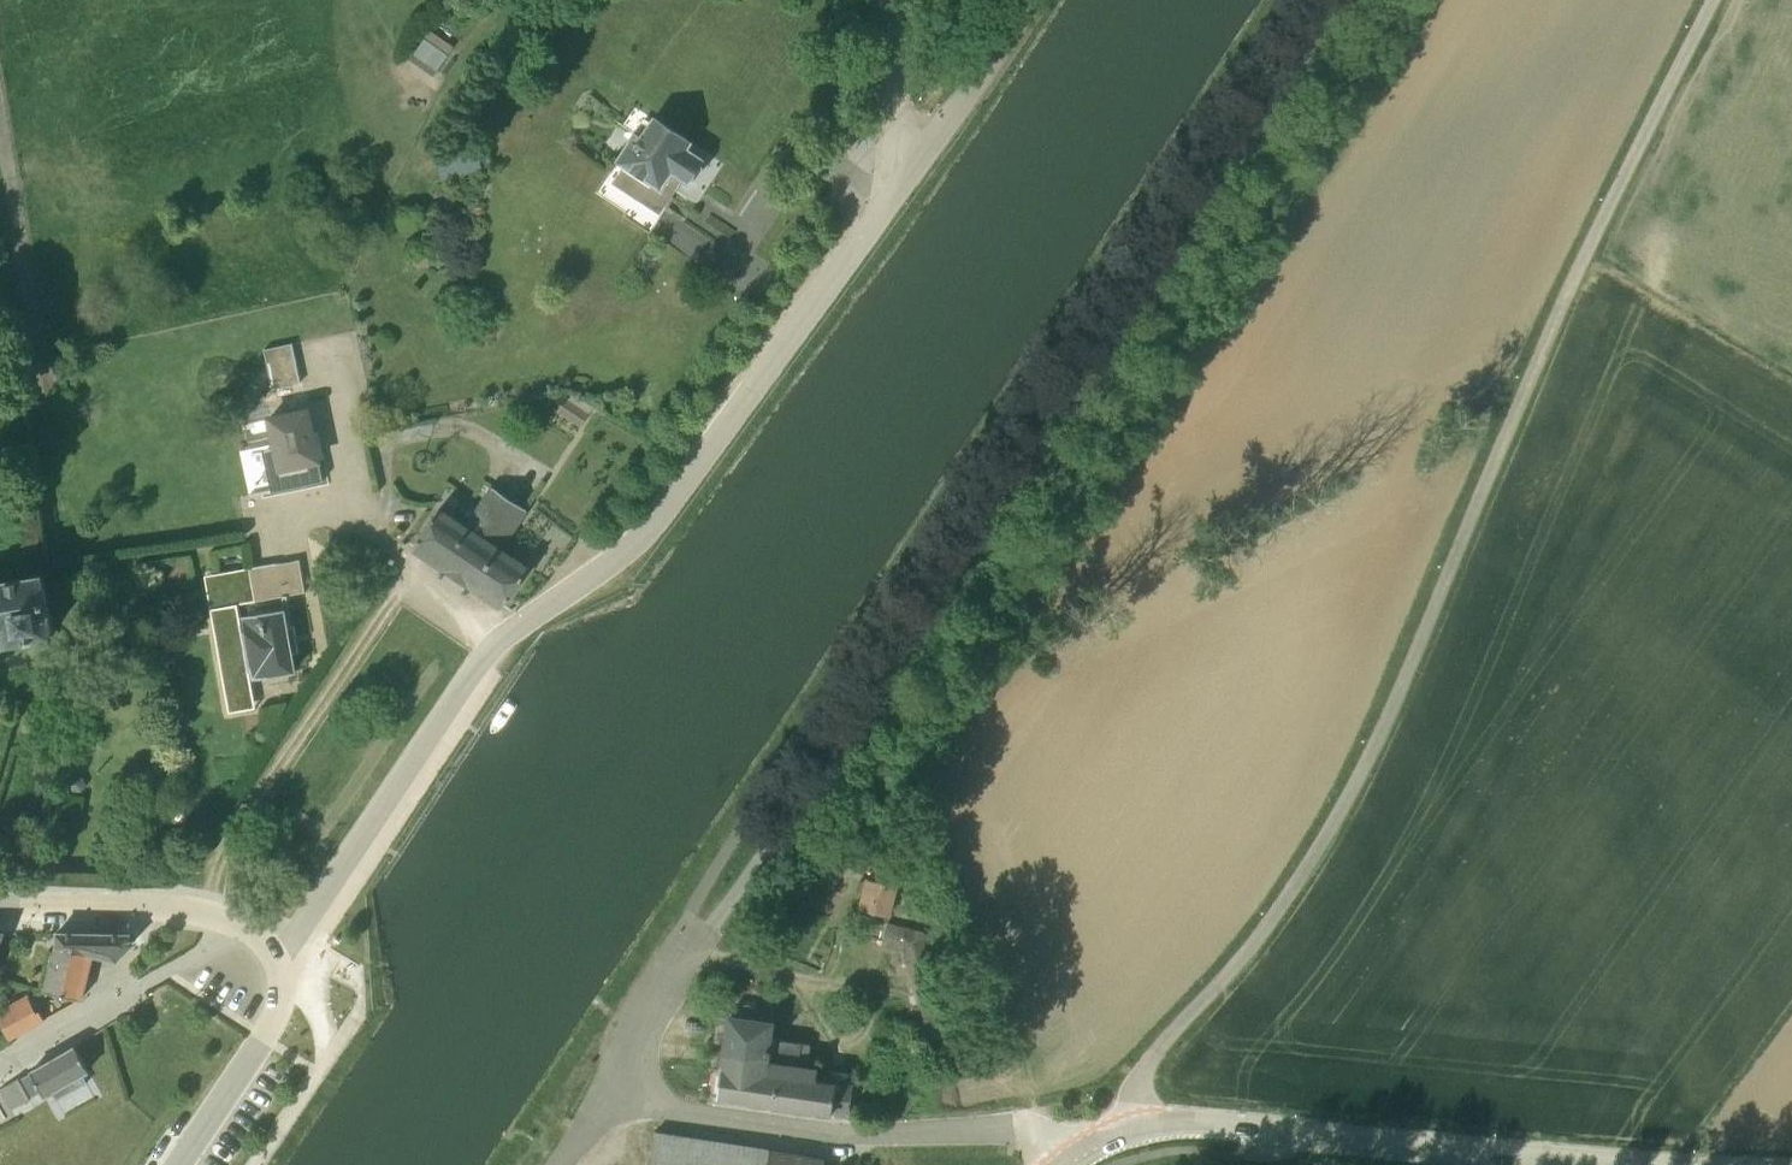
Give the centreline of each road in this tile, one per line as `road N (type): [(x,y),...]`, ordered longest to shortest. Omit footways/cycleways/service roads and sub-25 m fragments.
road 1 (unclassified): [(1339,0),(718,918),(692,940),(610,1093)]
road 2 (unclassified): [(1137,1129),(1143,1066),(1292,888),(1340,807),(1575,271),(1712,0)]
road 3 (unclassified): [(893,193),(668,506),(618,560),(492,644),(273,958)]
road 4 (tertiary): [(1137,1129),(1195,1120),(1660,1164)]
road 5 (residential): [(1067,1164),(1044,1137),(1024,1131),(763,1127),(610,1093)]
road 6 (track): [(410,576),(240,819),(202,910)]
road 7 (residential): [(0,1066),(241,922)]
road 8 (residential): [(0,906),(158,907),(241,922)]
road 9 (unclassified): [(1029,0),(893,193)]
road 10 (unclassified): [(177,1164),(276,1013),(273,958)]
road 11 (unclassified): [(893,193),(885,0)]
road 12 (residential): [(0,120),(32,305)]

